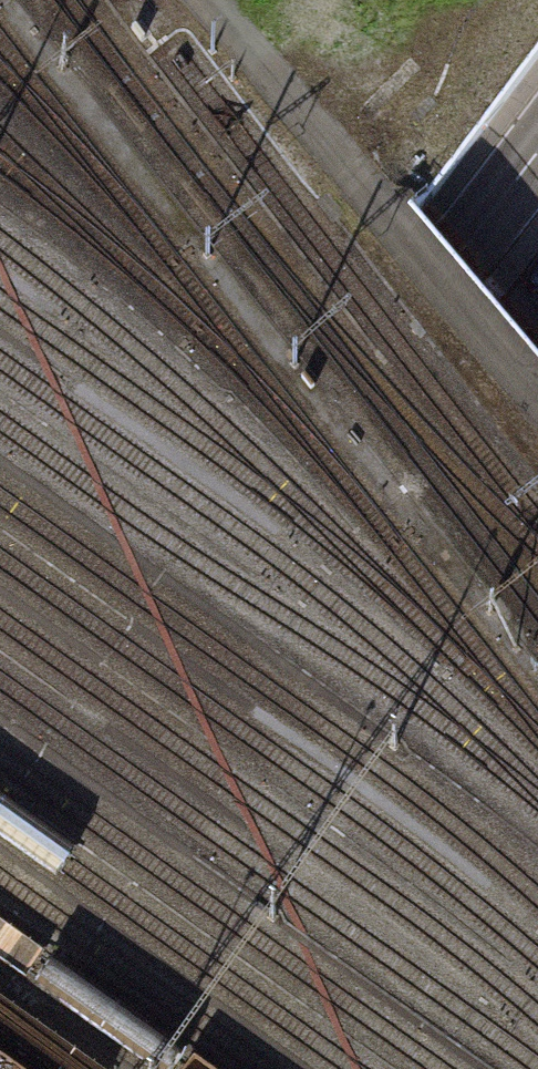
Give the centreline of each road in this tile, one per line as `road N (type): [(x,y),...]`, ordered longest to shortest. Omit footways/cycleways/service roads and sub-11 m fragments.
road 1 (secondary): [(537,175),(0,871)]
road 2 (secondary): [(0,999),(537,311)]

